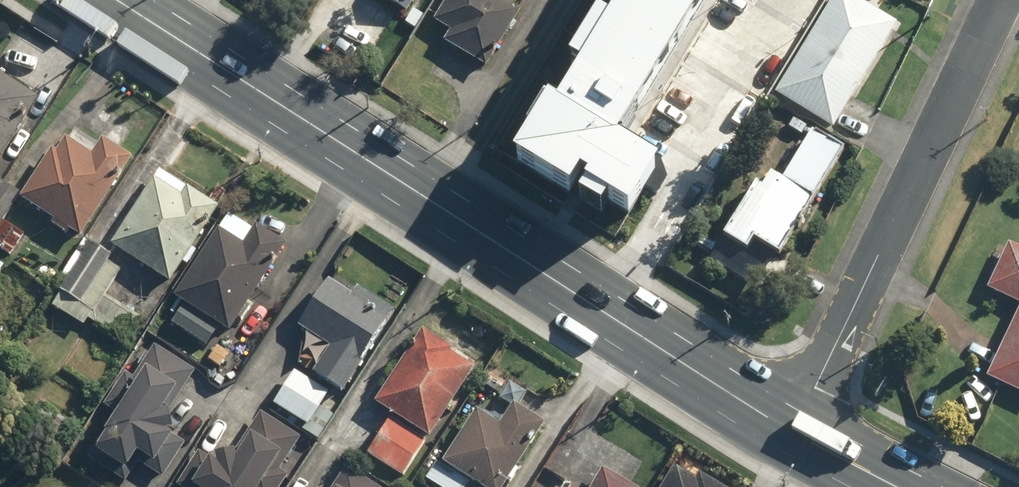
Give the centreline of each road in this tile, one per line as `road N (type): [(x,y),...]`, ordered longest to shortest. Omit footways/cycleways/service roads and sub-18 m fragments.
road 1 (secondary): [(791,434),(113,0)]
road 2 (residential): [(791,434),(999,0)]

